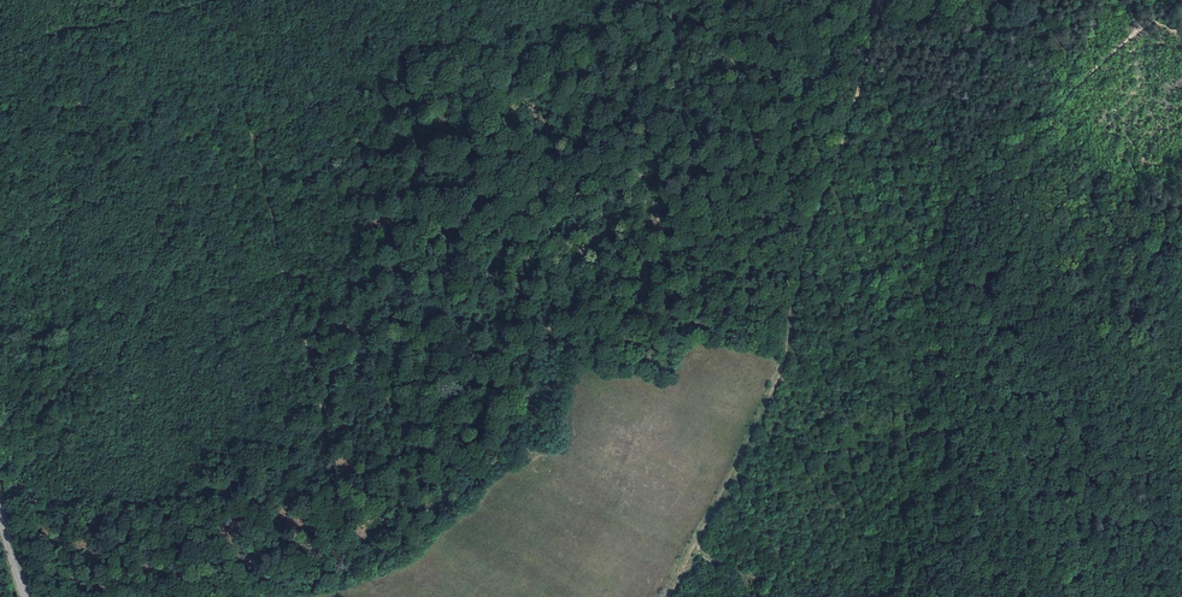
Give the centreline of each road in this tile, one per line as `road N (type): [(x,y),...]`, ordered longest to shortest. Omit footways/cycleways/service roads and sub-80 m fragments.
road 1 (track): [(667,596),(782,369),(809,236),(841,153),(879,2)]
road 2 (track): [(977,151),(1046,111),(1179,0)]
road 3 (track): [(977,151),(948,130),(914,85),(879,18)]

